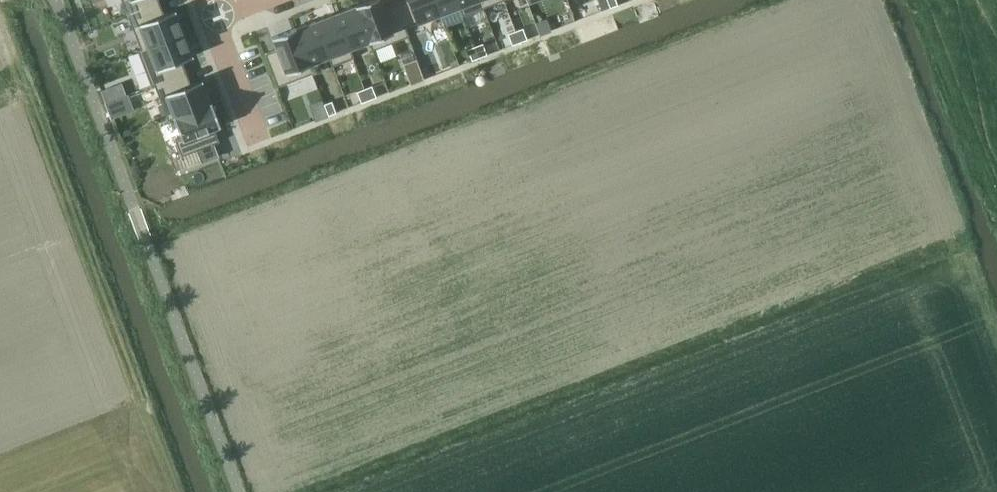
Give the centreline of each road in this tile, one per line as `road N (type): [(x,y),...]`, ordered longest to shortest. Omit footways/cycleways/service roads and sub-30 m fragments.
road 1 (residential): [(262,144),(212,17)]

